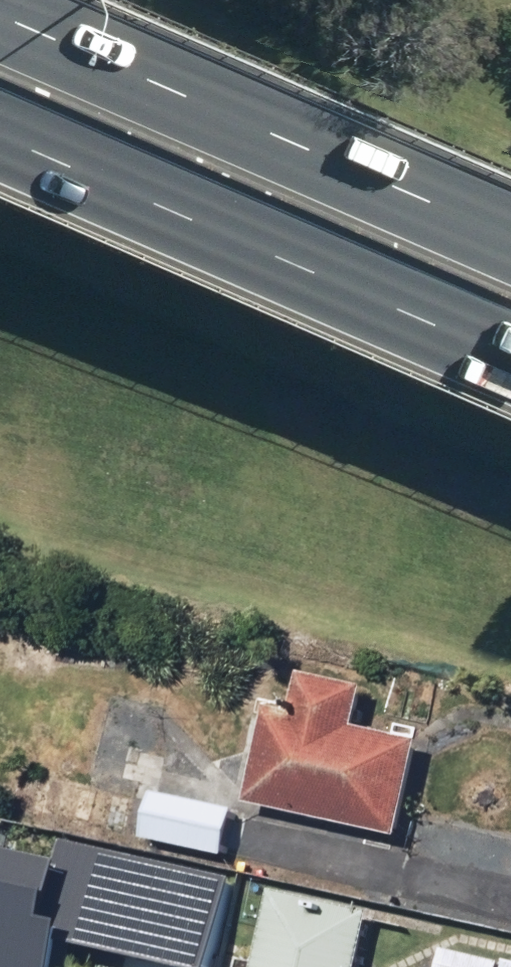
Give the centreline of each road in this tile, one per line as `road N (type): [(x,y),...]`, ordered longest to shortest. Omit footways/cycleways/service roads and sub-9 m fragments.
road 1 (primary): [(510,359),(0,135)]
road 2 (primary): [(0,13),(510,237)]

